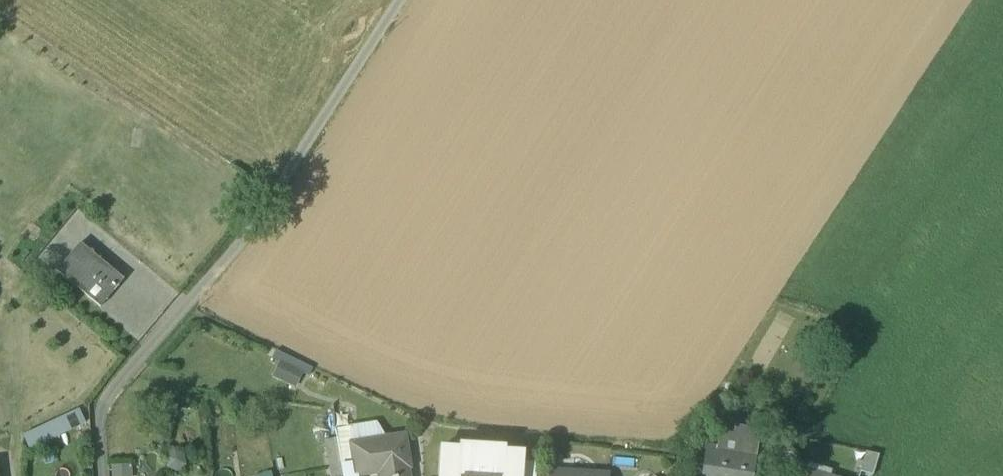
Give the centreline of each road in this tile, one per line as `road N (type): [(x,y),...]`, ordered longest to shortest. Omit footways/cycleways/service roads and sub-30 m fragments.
road 1 (track): [(101,475),(99,422),(109,394),(249,231),(399,0)]

